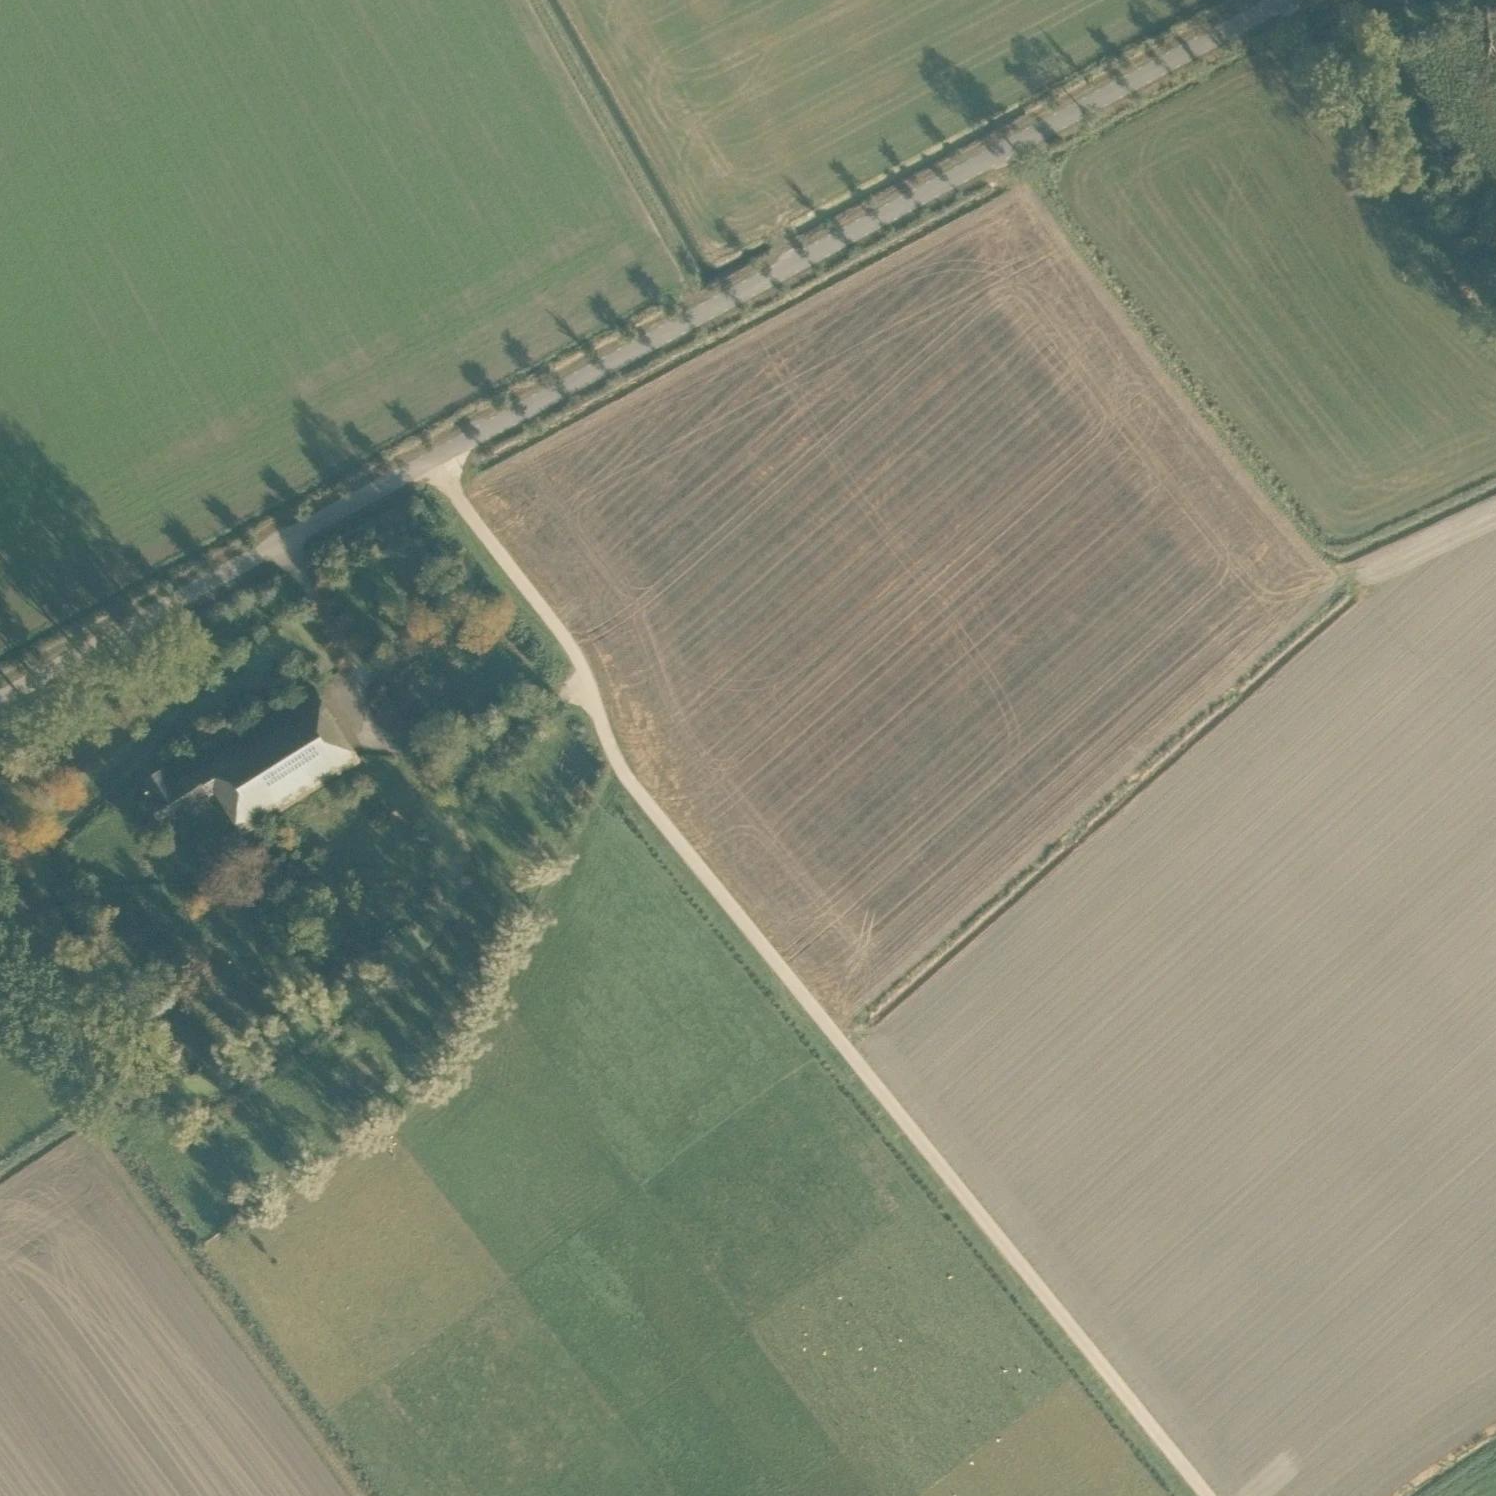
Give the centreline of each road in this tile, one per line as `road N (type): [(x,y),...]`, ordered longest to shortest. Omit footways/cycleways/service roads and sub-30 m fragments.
road 1 (tertiary): [(0,700),(1285,0)]
road 2 (track): [(1495,345),(1272,7)]

